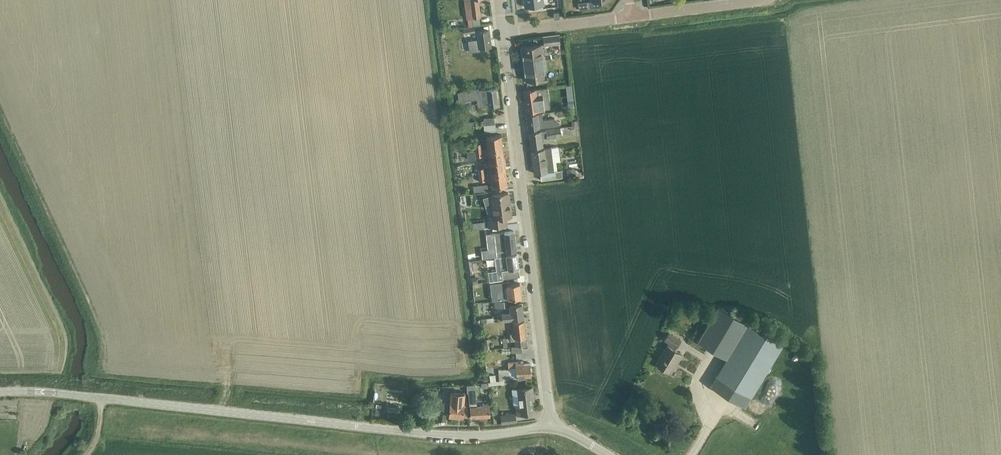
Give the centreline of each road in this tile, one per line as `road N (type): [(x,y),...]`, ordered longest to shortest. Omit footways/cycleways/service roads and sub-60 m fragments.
road 1 (residential): [(552,425),(503,32)]
road 2 (unclassified): [(357,427),(0,392)]
road 3 (residential): [(552,425),(490,435),(357,427)]
road 4 (residential): [(632,17),(765,0)]
road 5 (residential): [(503,32),(632,17)]

